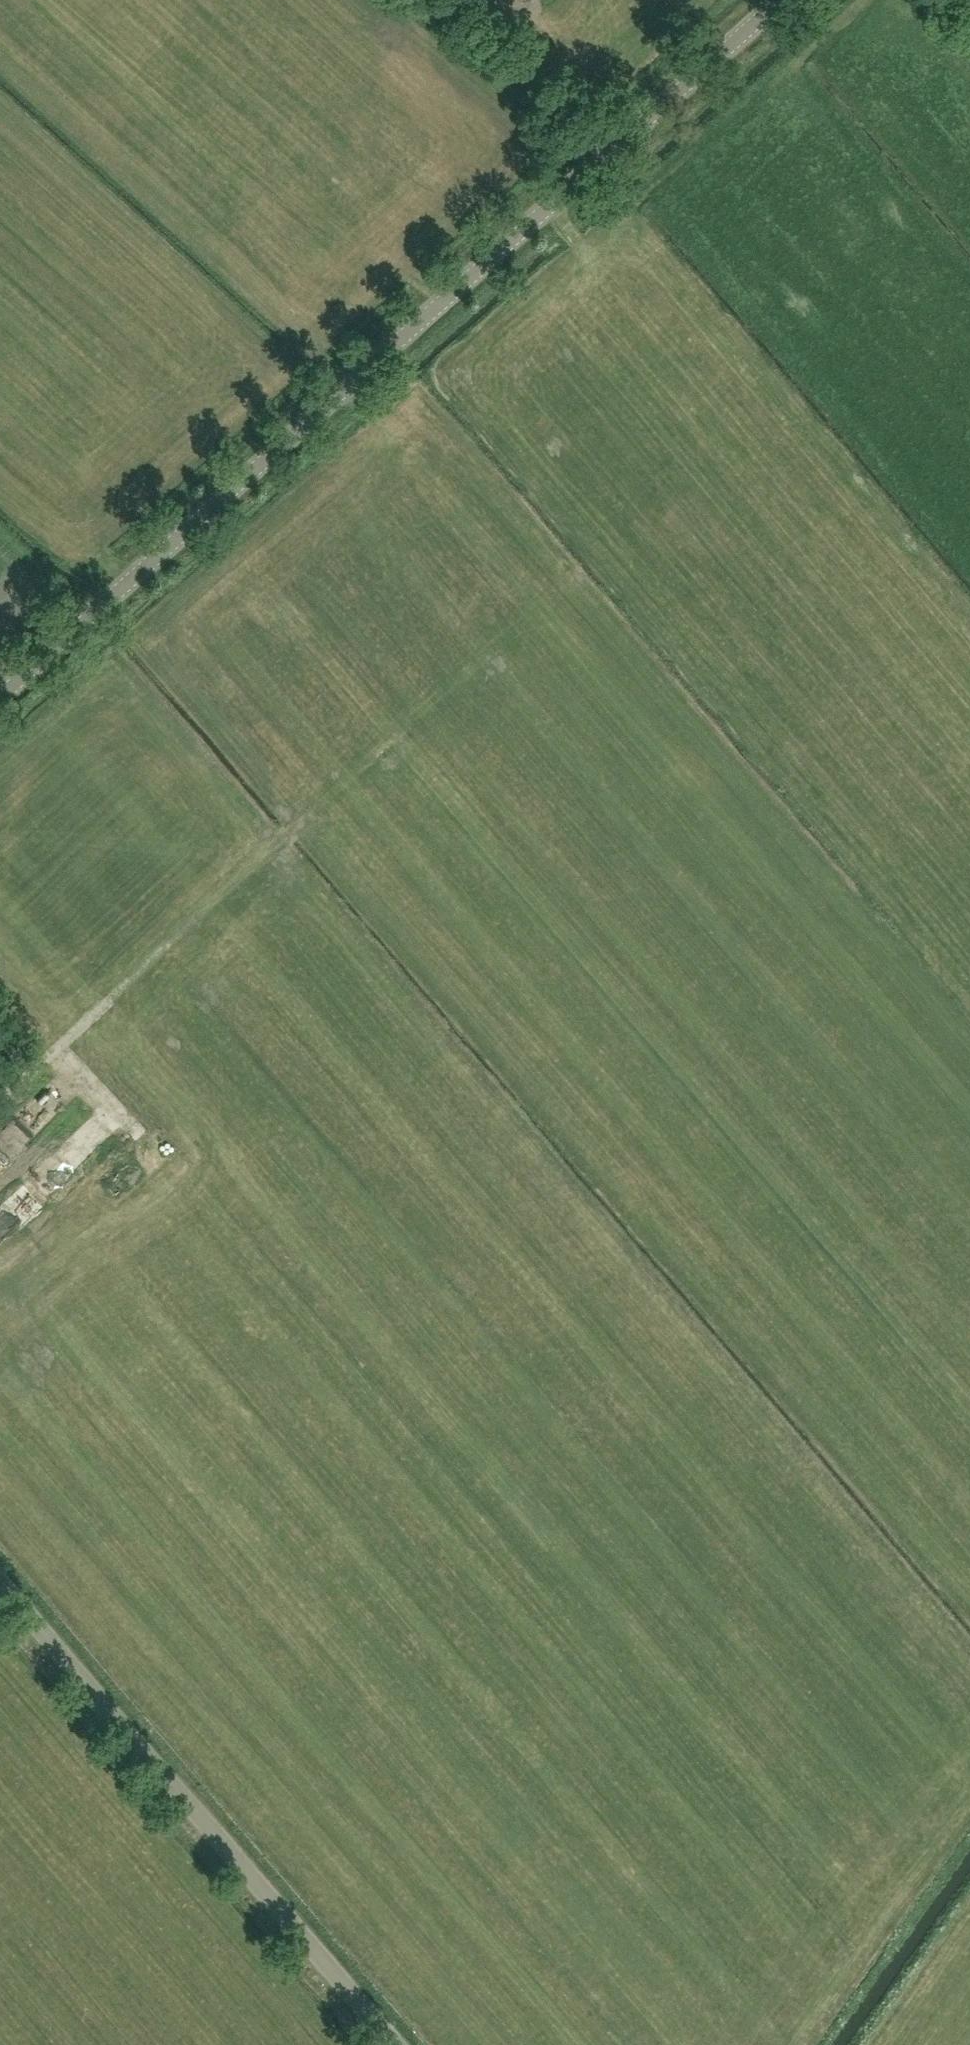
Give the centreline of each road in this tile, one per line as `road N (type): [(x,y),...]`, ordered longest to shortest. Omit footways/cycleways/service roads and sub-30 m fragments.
road 1 (unclassified): [(0,699),(782,0)]
road 2 (unclassified): [(395,2044),(0,1582)]

